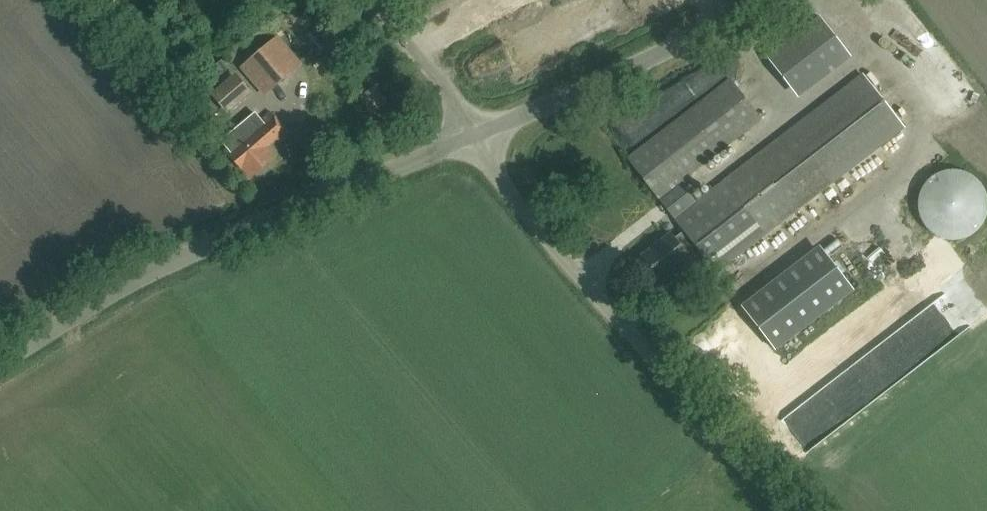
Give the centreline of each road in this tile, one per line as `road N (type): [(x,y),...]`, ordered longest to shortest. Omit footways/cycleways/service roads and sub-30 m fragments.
road 1 (unclassified): [(0,360),(142,273),(474,134)]
road 2 (unclassified): [(786,510),(523,208),(474,134)]
road 3 (unclassified): [(474,134),(764,0)]
road 4 (unclassified): [(474,134),(448,92),(366,0)]

